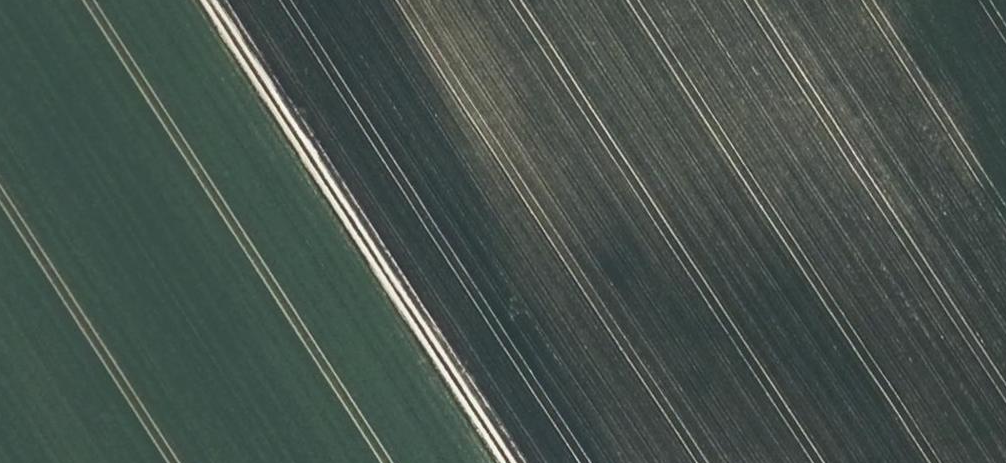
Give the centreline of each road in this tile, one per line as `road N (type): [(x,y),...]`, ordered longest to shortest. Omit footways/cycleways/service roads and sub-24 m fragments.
road 1 (track): [(224,0),(524,462)]

